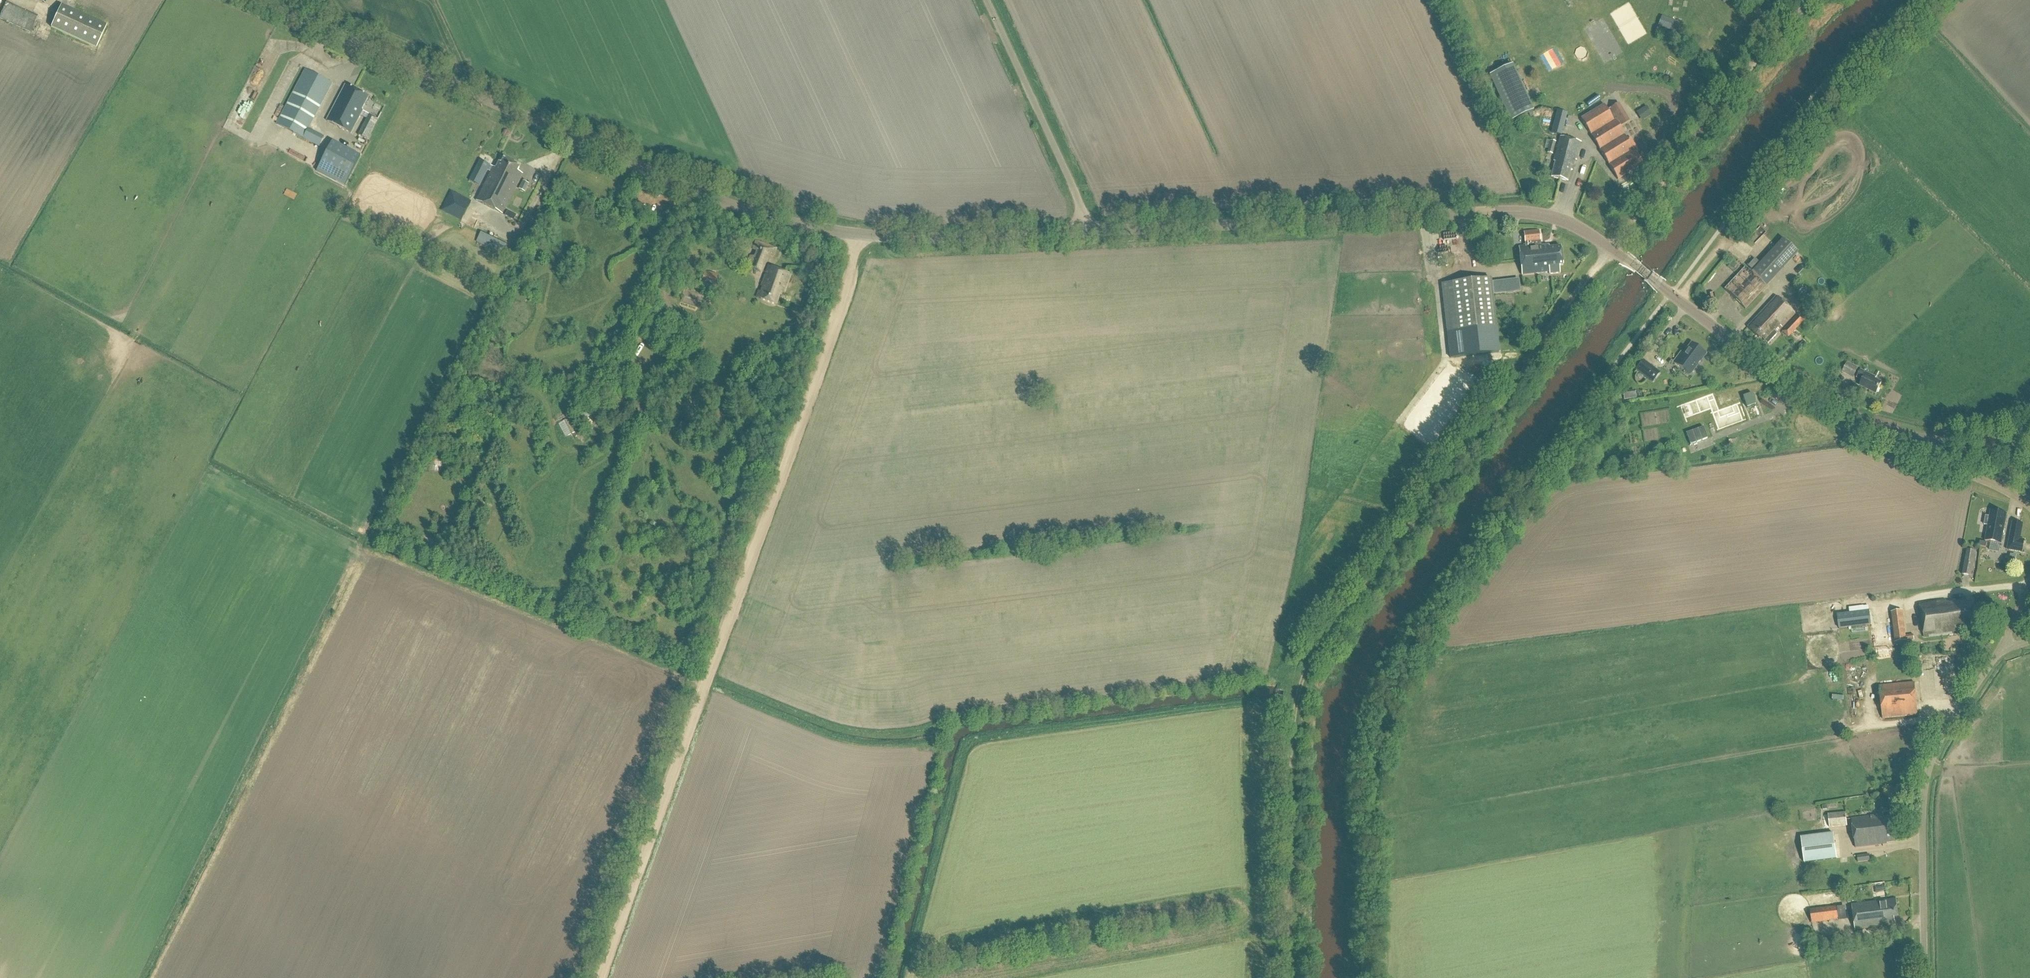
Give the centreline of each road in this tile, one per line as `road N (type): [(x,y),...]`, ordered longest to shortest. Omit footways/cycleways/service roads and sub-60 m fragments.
road 1 (track): [(1812,0),(1708,119),(1305,670),(1287,763),(1289,977)]
road 2 (tertiary): [(1886,435),(1730,340),(1625,258),(1554,216),(1504,210),(1084,230)]
road 3 (tertiary): [(1084,230),(854,235),(756,213),(262,0)]
road 4 (track): [(599,977),(851,267),(854,235)]
road 5 (tertiary): [(1924,977),(1927,771),(1998,652)]
road 6 (unclassified): [(1084,230),(1080,204),(986,0)]
road 7 (tertiary): [(2029,507),(1886,435)]
road 8 (tertiary): [(1886,435),(1965,443),(2029,431)]

